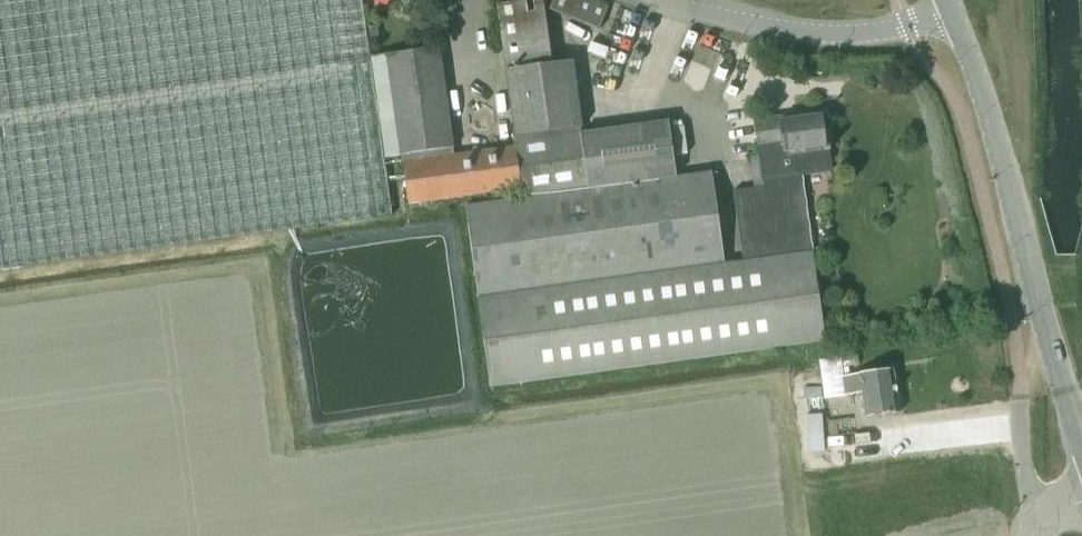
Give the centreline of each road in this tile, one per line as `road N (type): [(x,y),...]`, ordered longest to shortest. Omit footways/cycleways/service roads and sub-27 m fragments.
road 1 (tertiary): [(1081,440),(951,9)]
road 2 (unclassified): [(951,9),(907,26),(842,35),(738,24),(647,0)]

